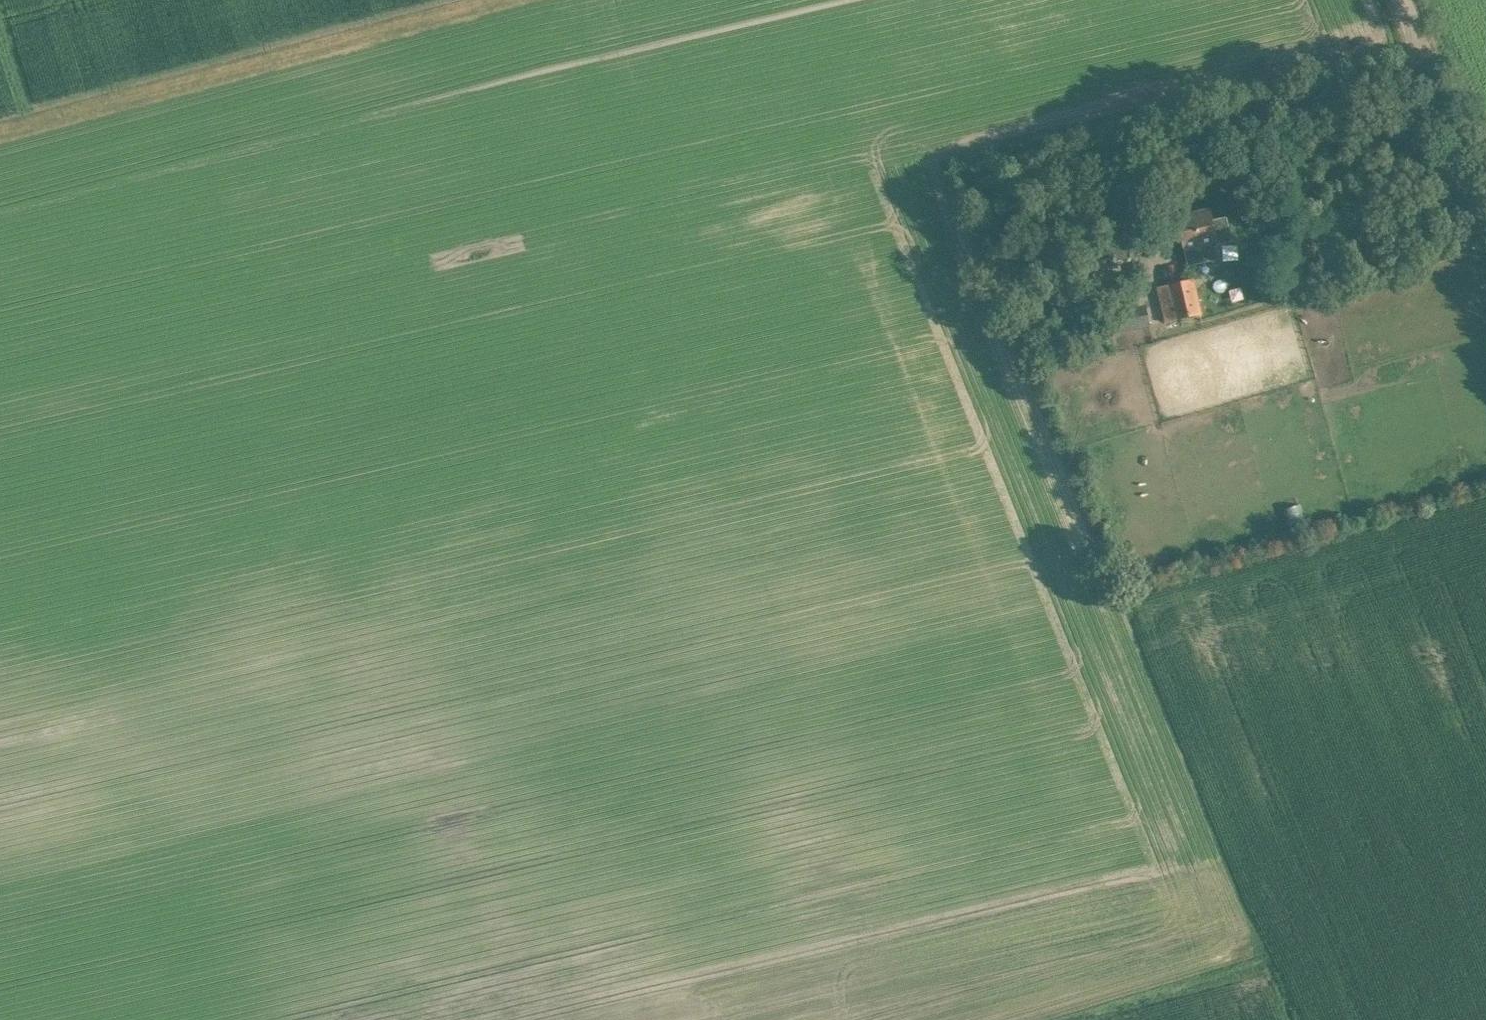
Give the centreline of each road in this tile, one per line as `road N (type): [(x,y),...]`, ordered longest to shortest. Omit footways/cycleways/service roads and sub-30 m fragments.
road 1 (unclassified): [(968,170),(1381,79),(1398,61),(1400,30),(1389,0)]

